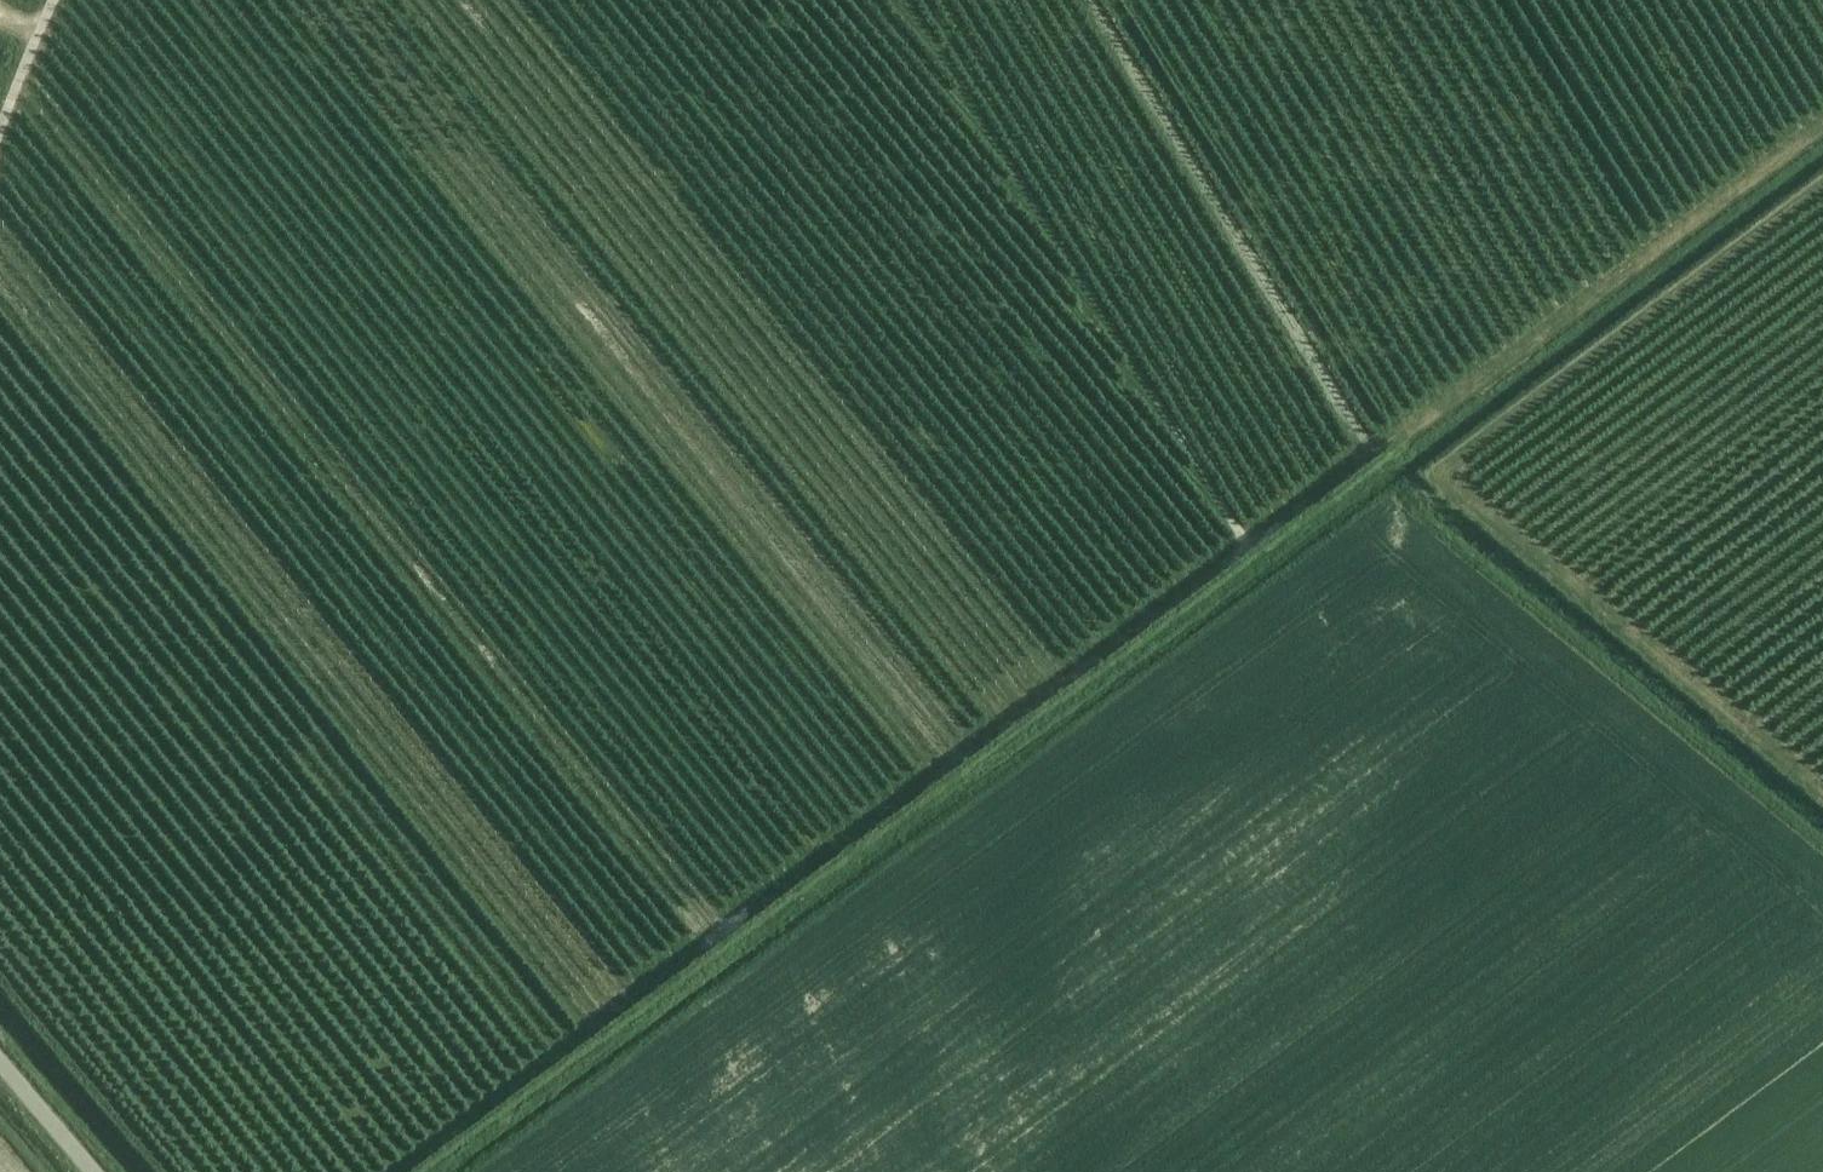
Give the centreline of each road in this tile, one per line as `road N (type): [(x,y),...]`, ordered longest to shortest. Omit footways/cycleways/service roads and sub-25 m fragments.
road 1 (unclassified): [(93,1171),(0,1061)]

